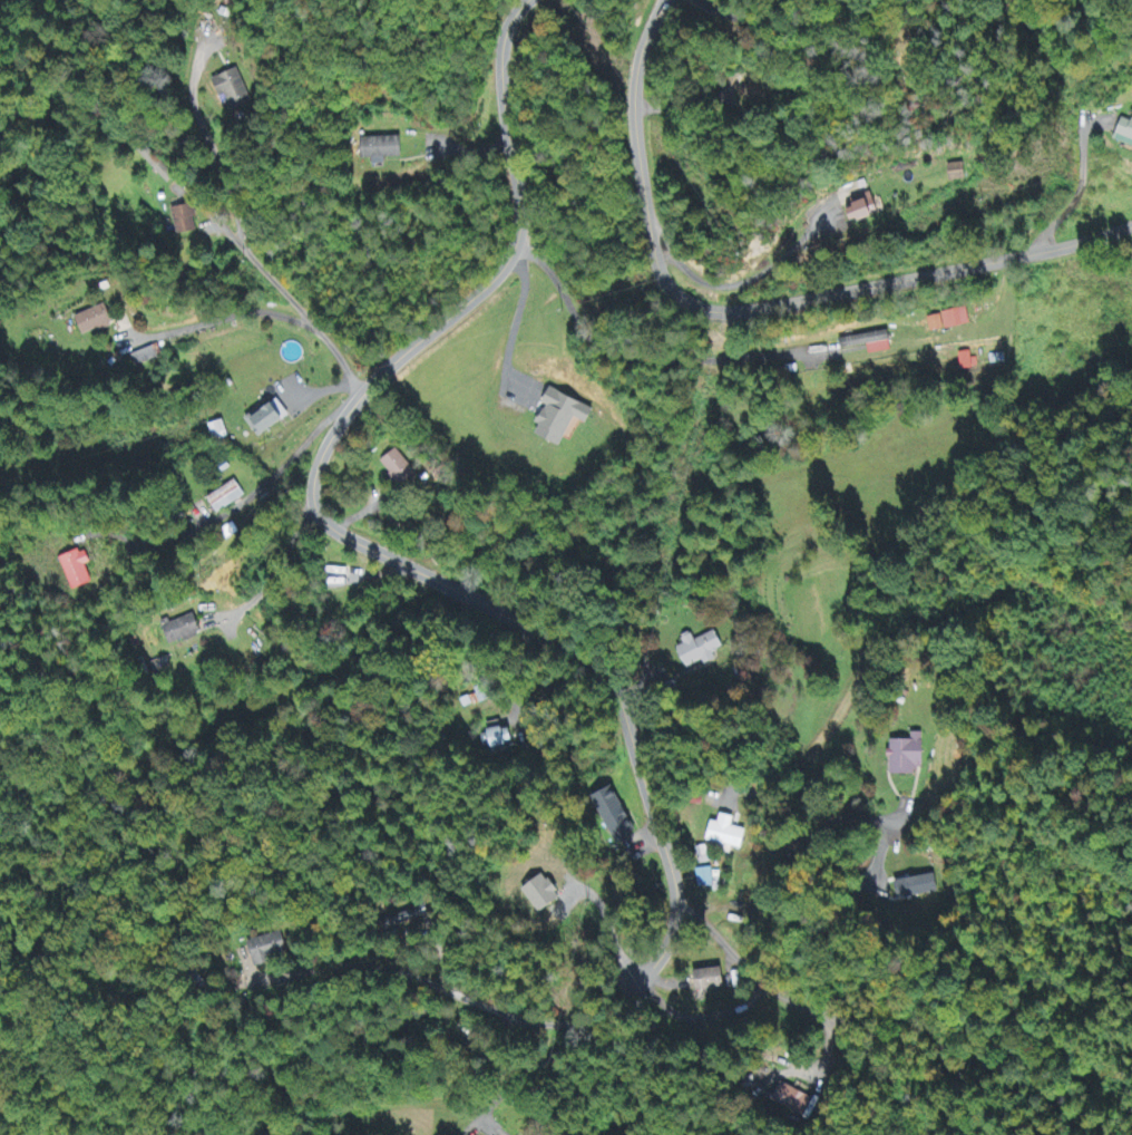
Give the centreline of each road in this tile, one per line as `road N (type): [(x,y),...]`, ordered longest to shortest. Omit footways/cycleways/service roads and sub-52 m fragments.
road 1 (residential): [(530,0),(506,29),(501,61),(518,234),(509,262),(354,399),(318,456),(310,488),(315,513),(341,533),(563,649),(622,701),(677,890),(676,933),(662,962),(635,986)]
road 2 (residential): [(1131,226),(777,305),(719,310),(683,291)]
road 3 (residential): [(683,291),(658,260),(635,118),(636,71),(660,0)]
road 4 (residential): [(354,399),(314,427),(258,487),(205,524),(158,542)]

